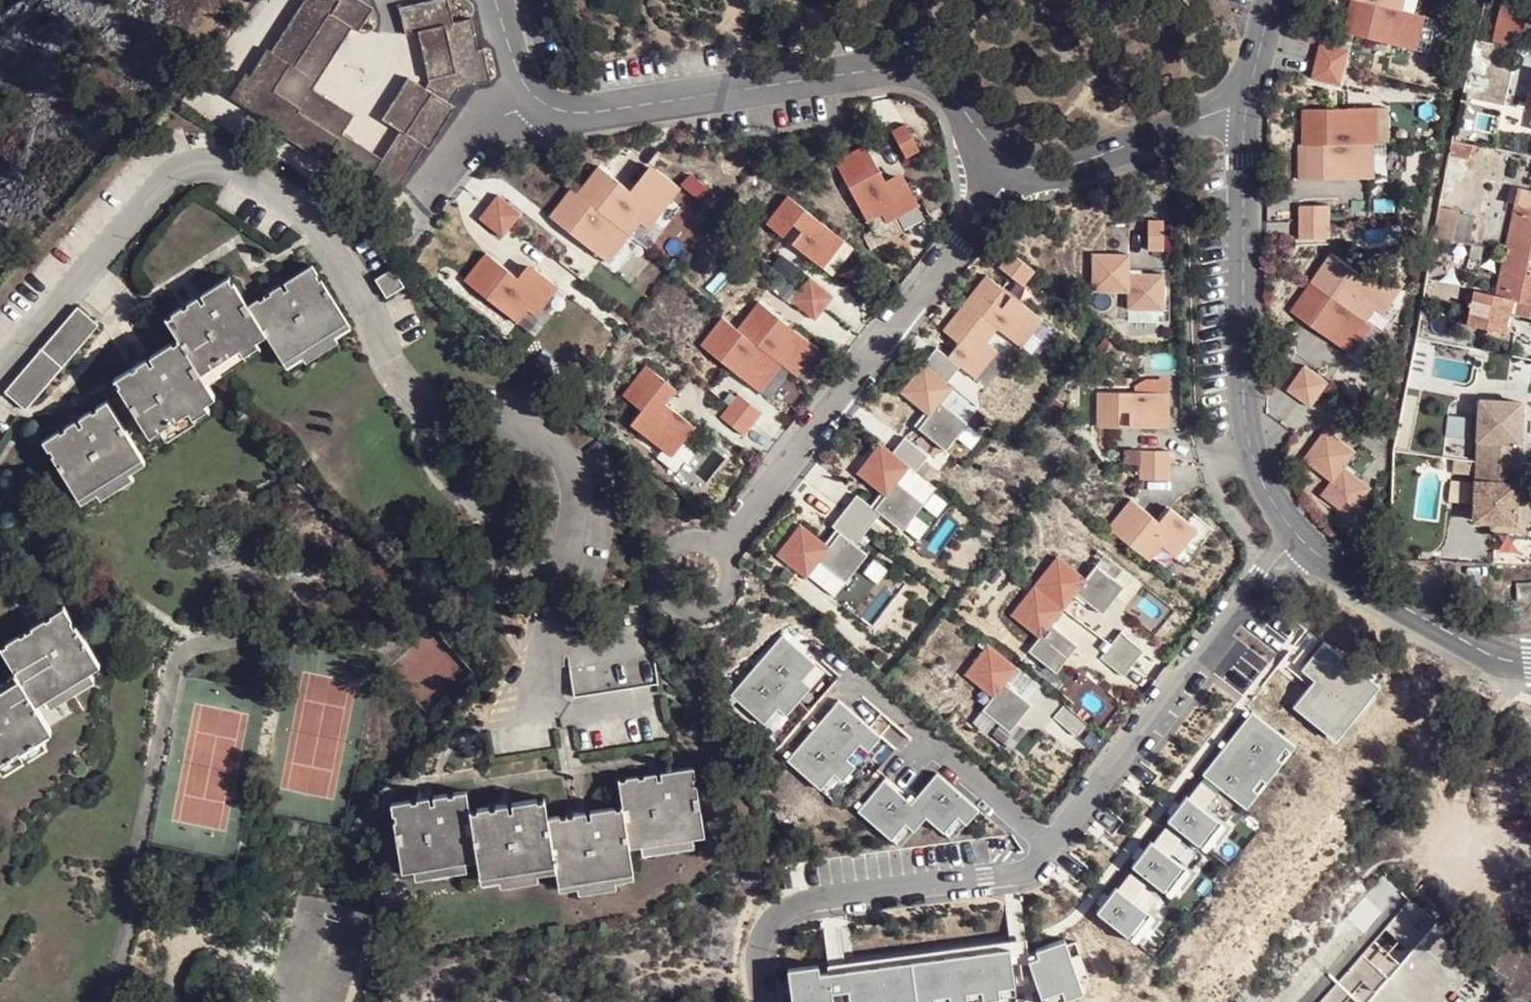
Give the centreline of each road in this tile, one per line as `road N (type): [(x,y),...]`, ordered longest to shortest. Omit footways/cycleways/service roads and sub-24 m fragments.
road 1 (residential): [(0,375),(45,312),(166,198),(231,168),(328,242),(422,401),(491,428),(543,427),(575,451),(580,495),(542,690),(550,703),(579,713),(656,701)]
road 2 (residential): [(762,1001),(757,942),(791,905),(1030,869),(1298,536)]
road 3 (residential): [(496,0),(519,78),(562,112),(891,68),(940,84),(1015,165)]
road 4 (residential): [(719,548),(1015,165)]
road 5 (residential): [(1298,536),(1262,484),(1245,425),(1245,108)]
road 6 (residential): [(1530,663),(1475,647),(1324,562),(1298,536)]
road 7 (residential): [(1015,165),(1059,166),(1220,110),(1245,108)]
road 8 (residential): [(719,548),(687,539),(667,551),(659,573),(666,595),(685,607),(708,606),(725,591)]

